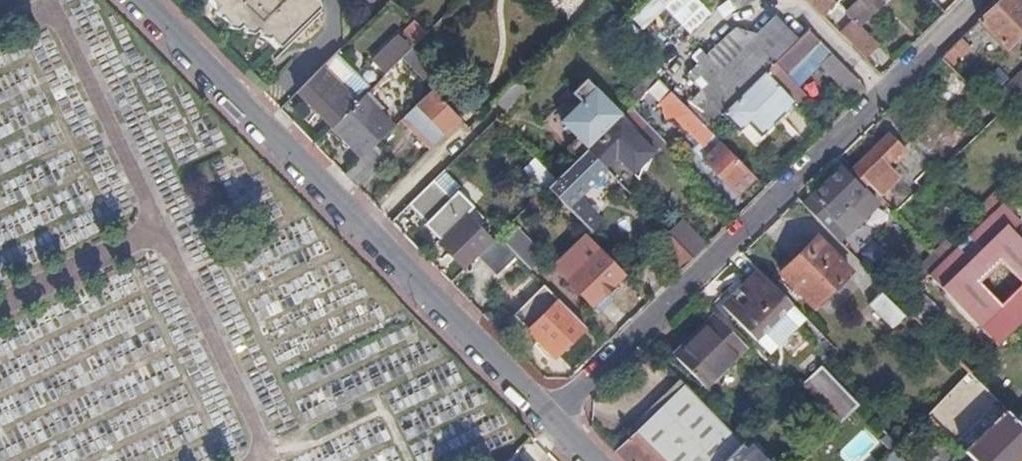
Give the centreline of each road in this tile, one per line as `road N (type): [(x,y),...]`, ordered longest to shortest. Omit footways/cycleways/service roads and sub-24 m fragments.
road 1 (residential): [(553,418),(977,0)]
road 2 (residential): [(553,418),(141,0)]

